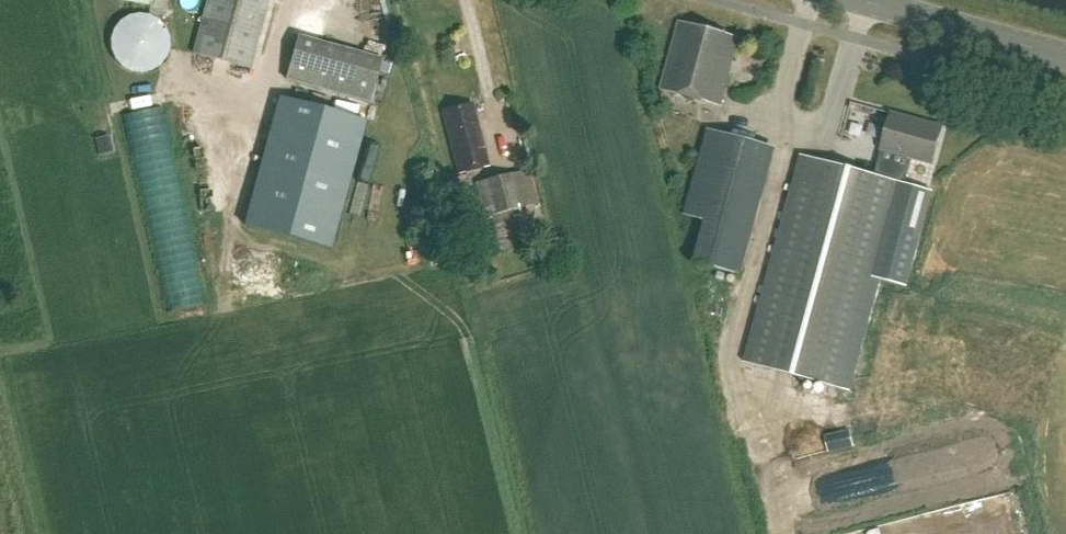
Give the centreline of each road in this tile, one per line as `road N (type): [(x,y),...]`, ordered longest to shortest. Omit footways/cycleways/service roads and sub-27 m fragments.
road 1 (tertiary): [(1065,53),(871,0)]

